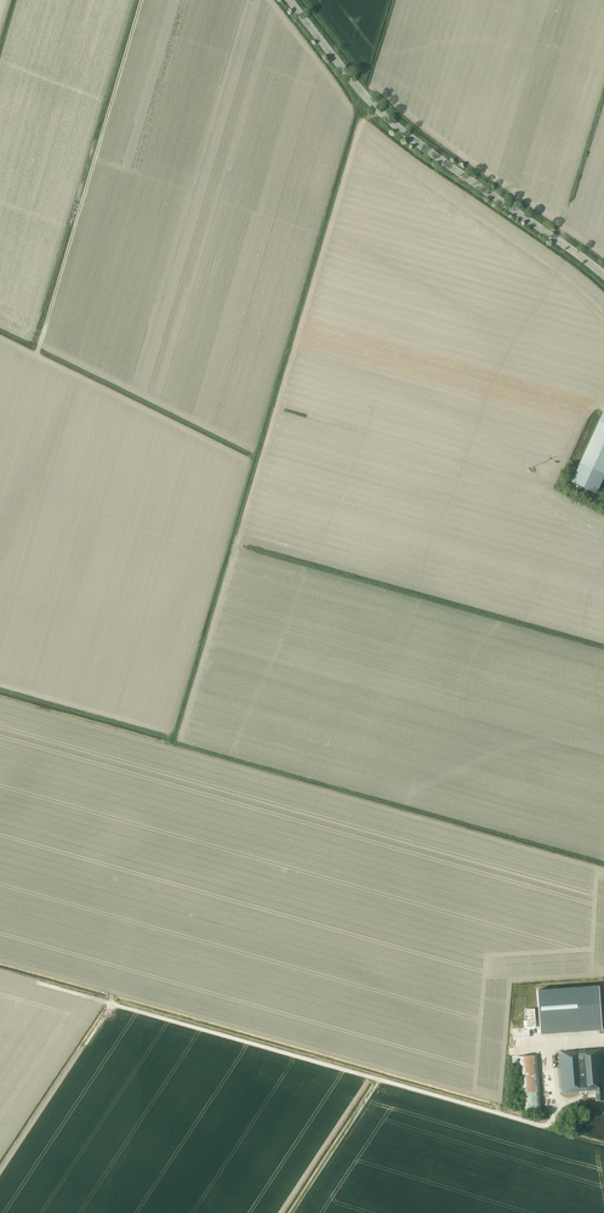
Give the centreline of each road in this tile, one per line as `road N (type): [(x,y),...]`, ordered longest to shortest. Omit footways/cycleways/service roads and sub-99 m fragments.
road 1 (tertiary): [(603,275),(394,126),(290,0)]

